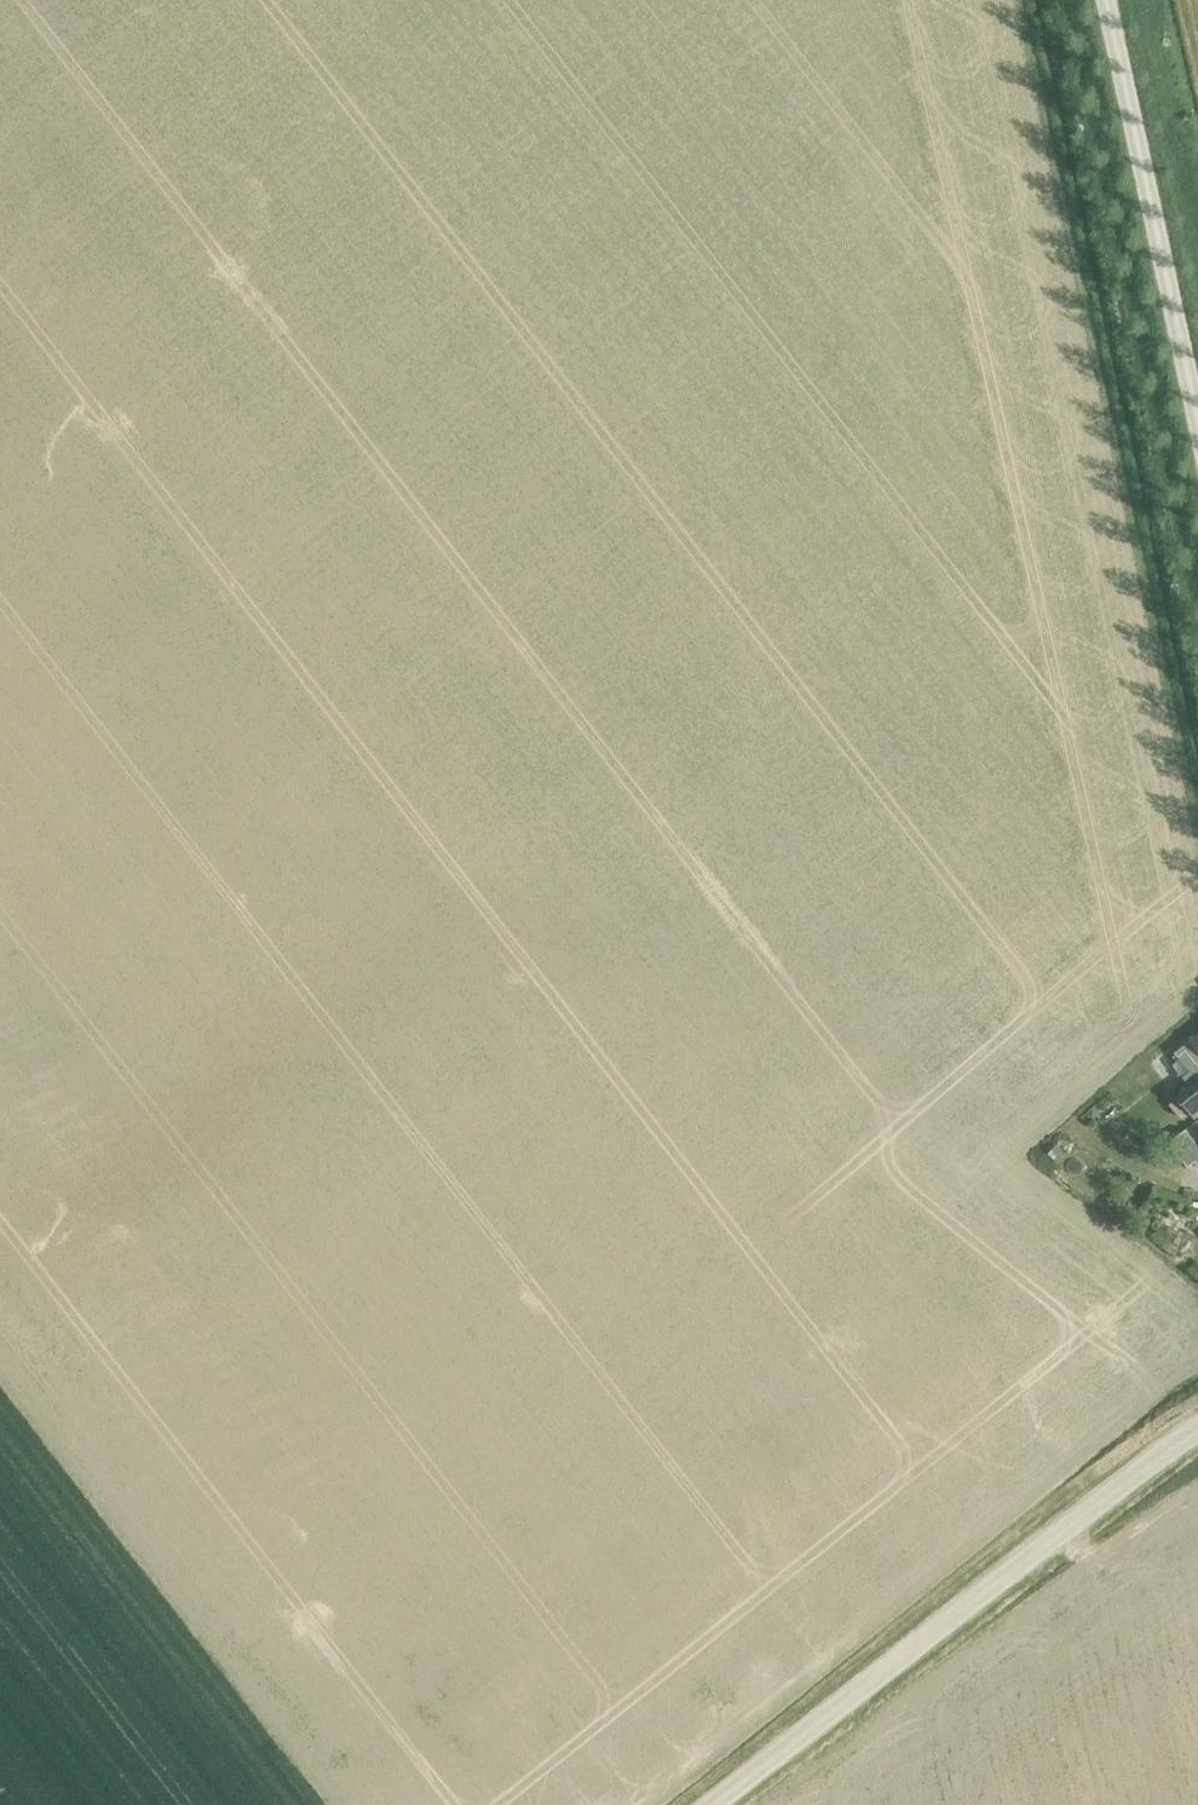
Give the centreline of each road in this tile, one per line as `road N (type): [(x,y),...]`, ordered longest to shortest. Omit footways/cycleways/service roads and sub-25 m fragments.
road 1 (unclassified): [(712,1804),(1197,1433)]
road 2 (tertiary): [(1197,424),(1107,0)]

